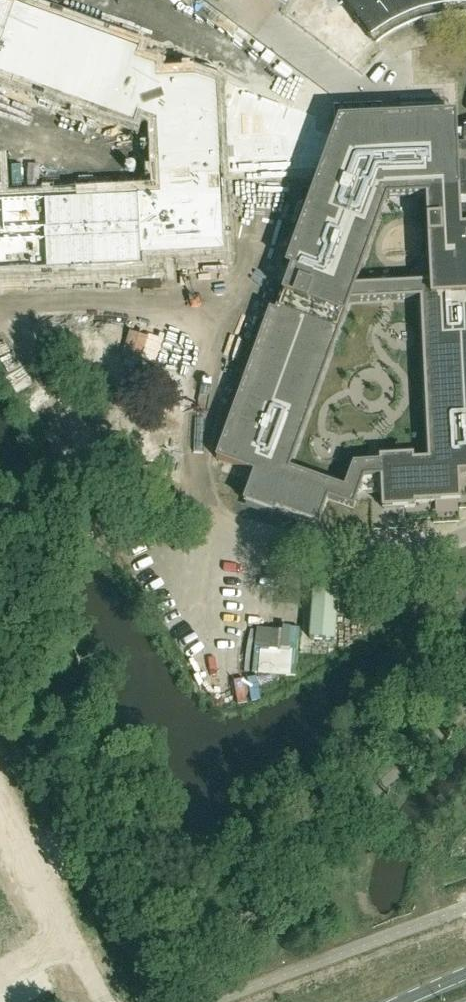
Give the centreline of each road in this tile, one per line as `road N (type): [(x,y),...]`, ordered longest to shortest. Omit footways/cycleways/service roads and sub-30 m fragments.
road 1 (unclassified): [(465,708),(149,1001)]
road 2 (residential): [(2,800),(103,1001)]

